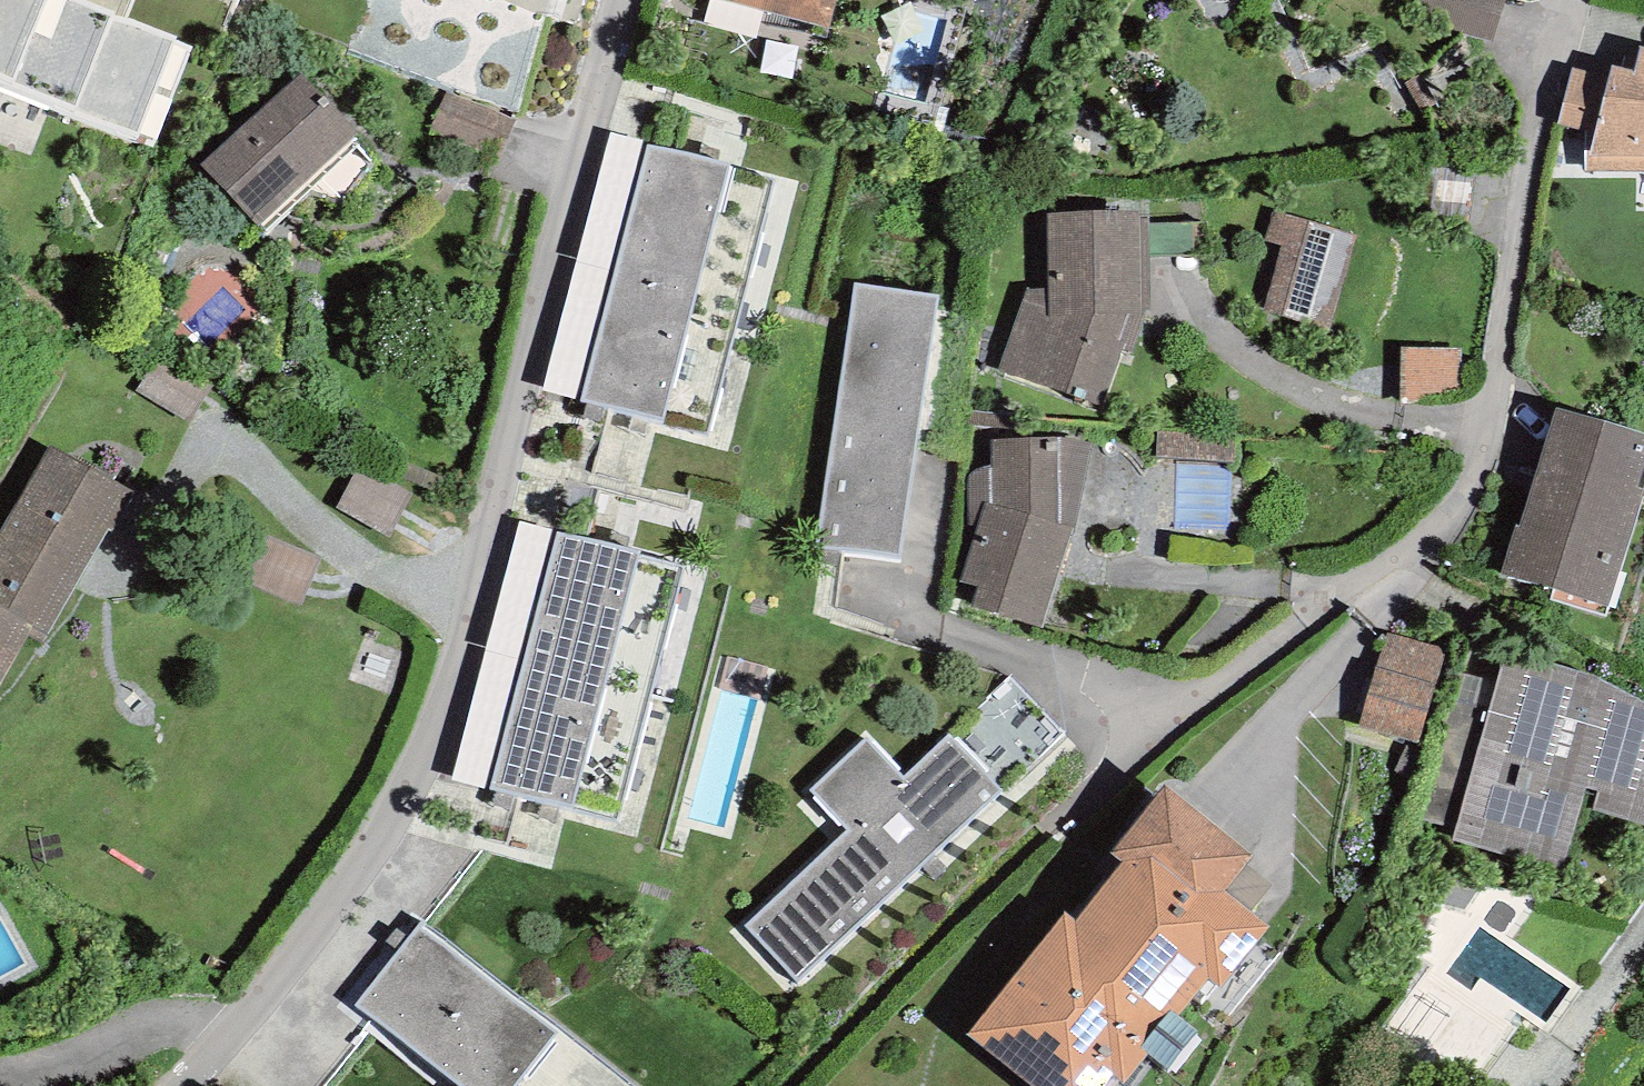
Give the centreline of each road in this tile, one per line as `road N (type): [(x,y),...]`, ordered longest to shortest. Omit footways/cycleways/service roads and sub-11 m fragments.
road 1 (unclassified): [(628,0),(444,711),(327,913),(178,1085)]
road 2 (unclassified): [(1564,0),(1476,491)]

